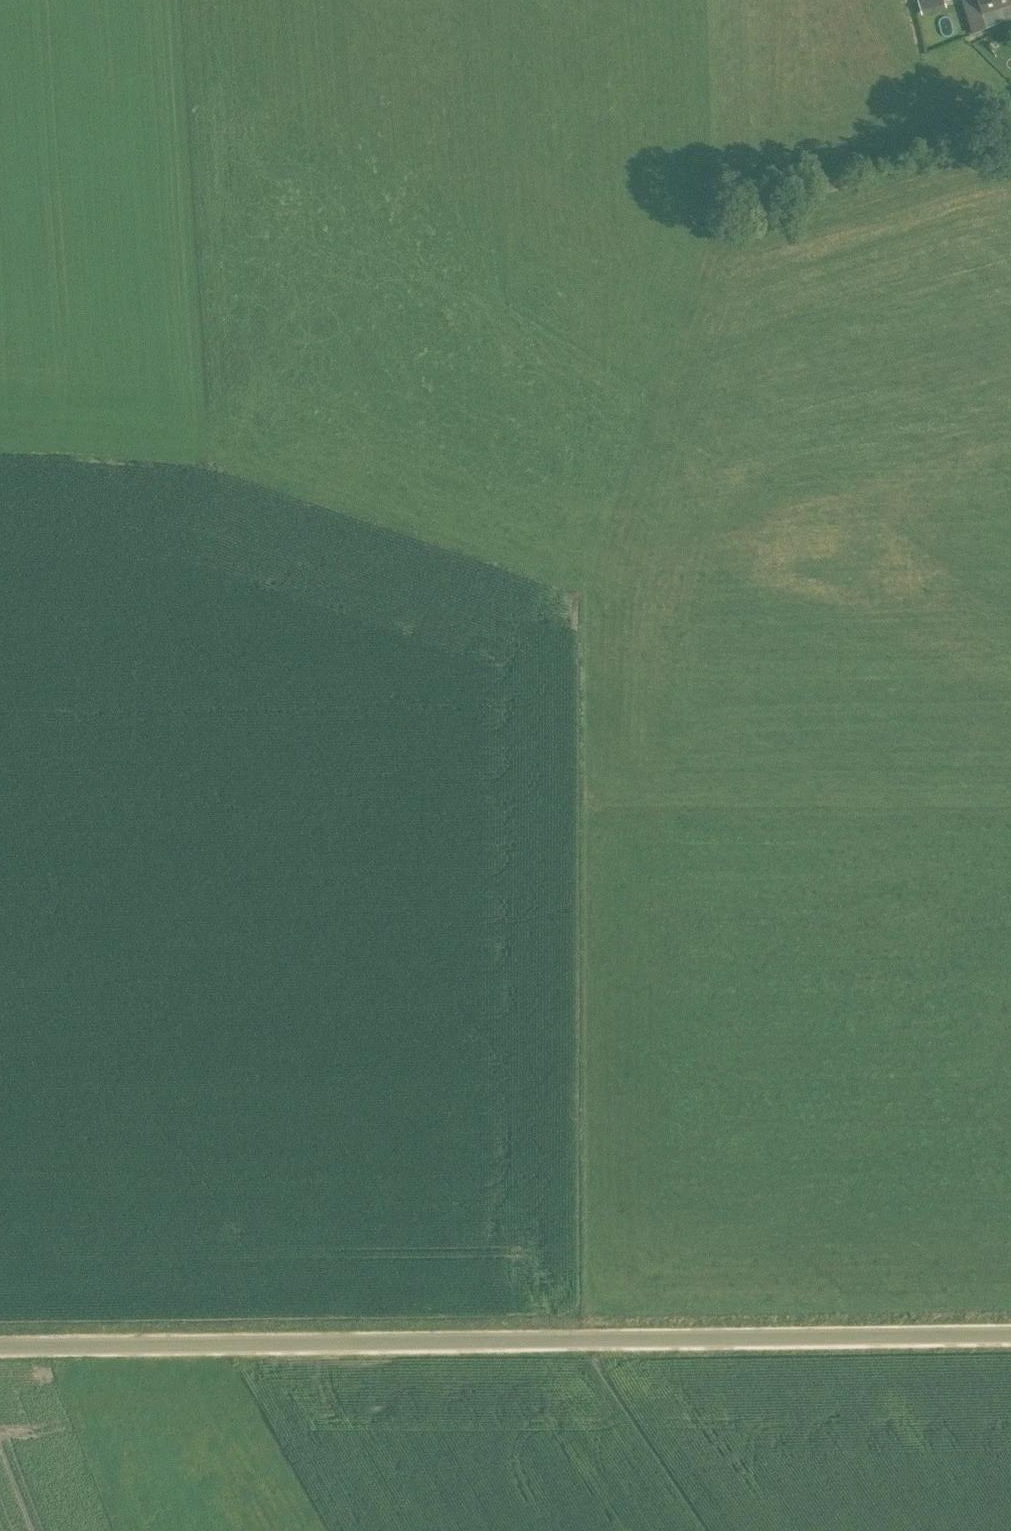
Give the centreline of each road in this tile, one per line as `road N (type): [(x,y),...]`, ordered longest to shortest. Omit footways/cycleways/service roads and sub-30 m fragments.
road 1 (unclassified): [(0,1342),(1010,1335)]

